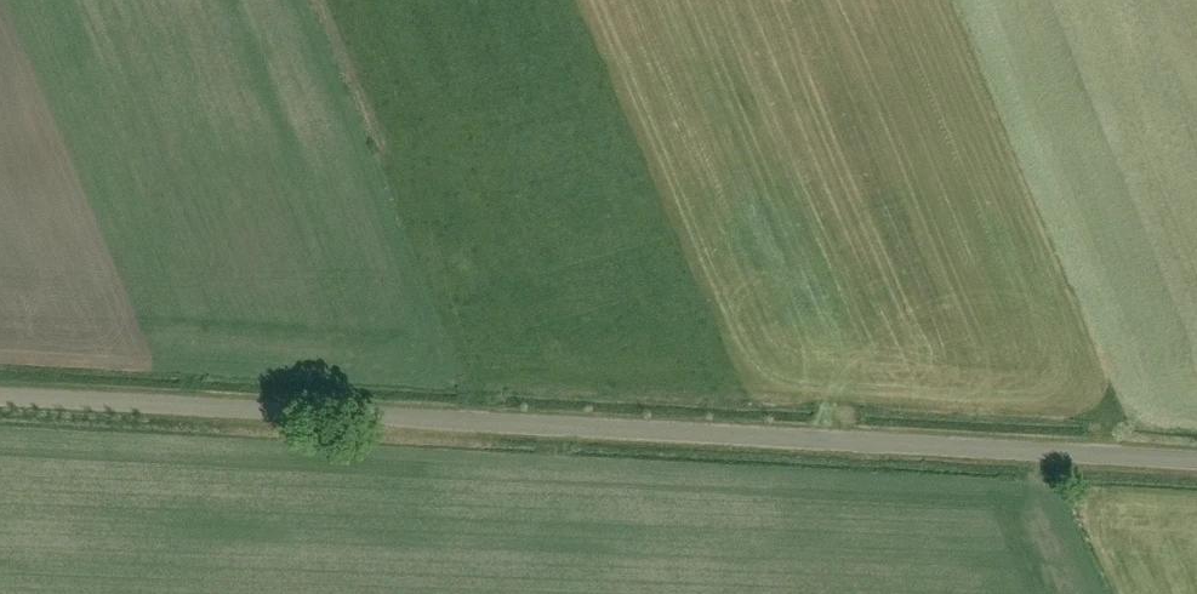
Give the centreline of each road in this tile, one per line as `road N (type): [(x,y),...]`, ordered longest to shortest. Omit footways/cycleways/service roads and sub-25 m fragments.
road 1 (unclassified): [(1196,461),(0,397)]

